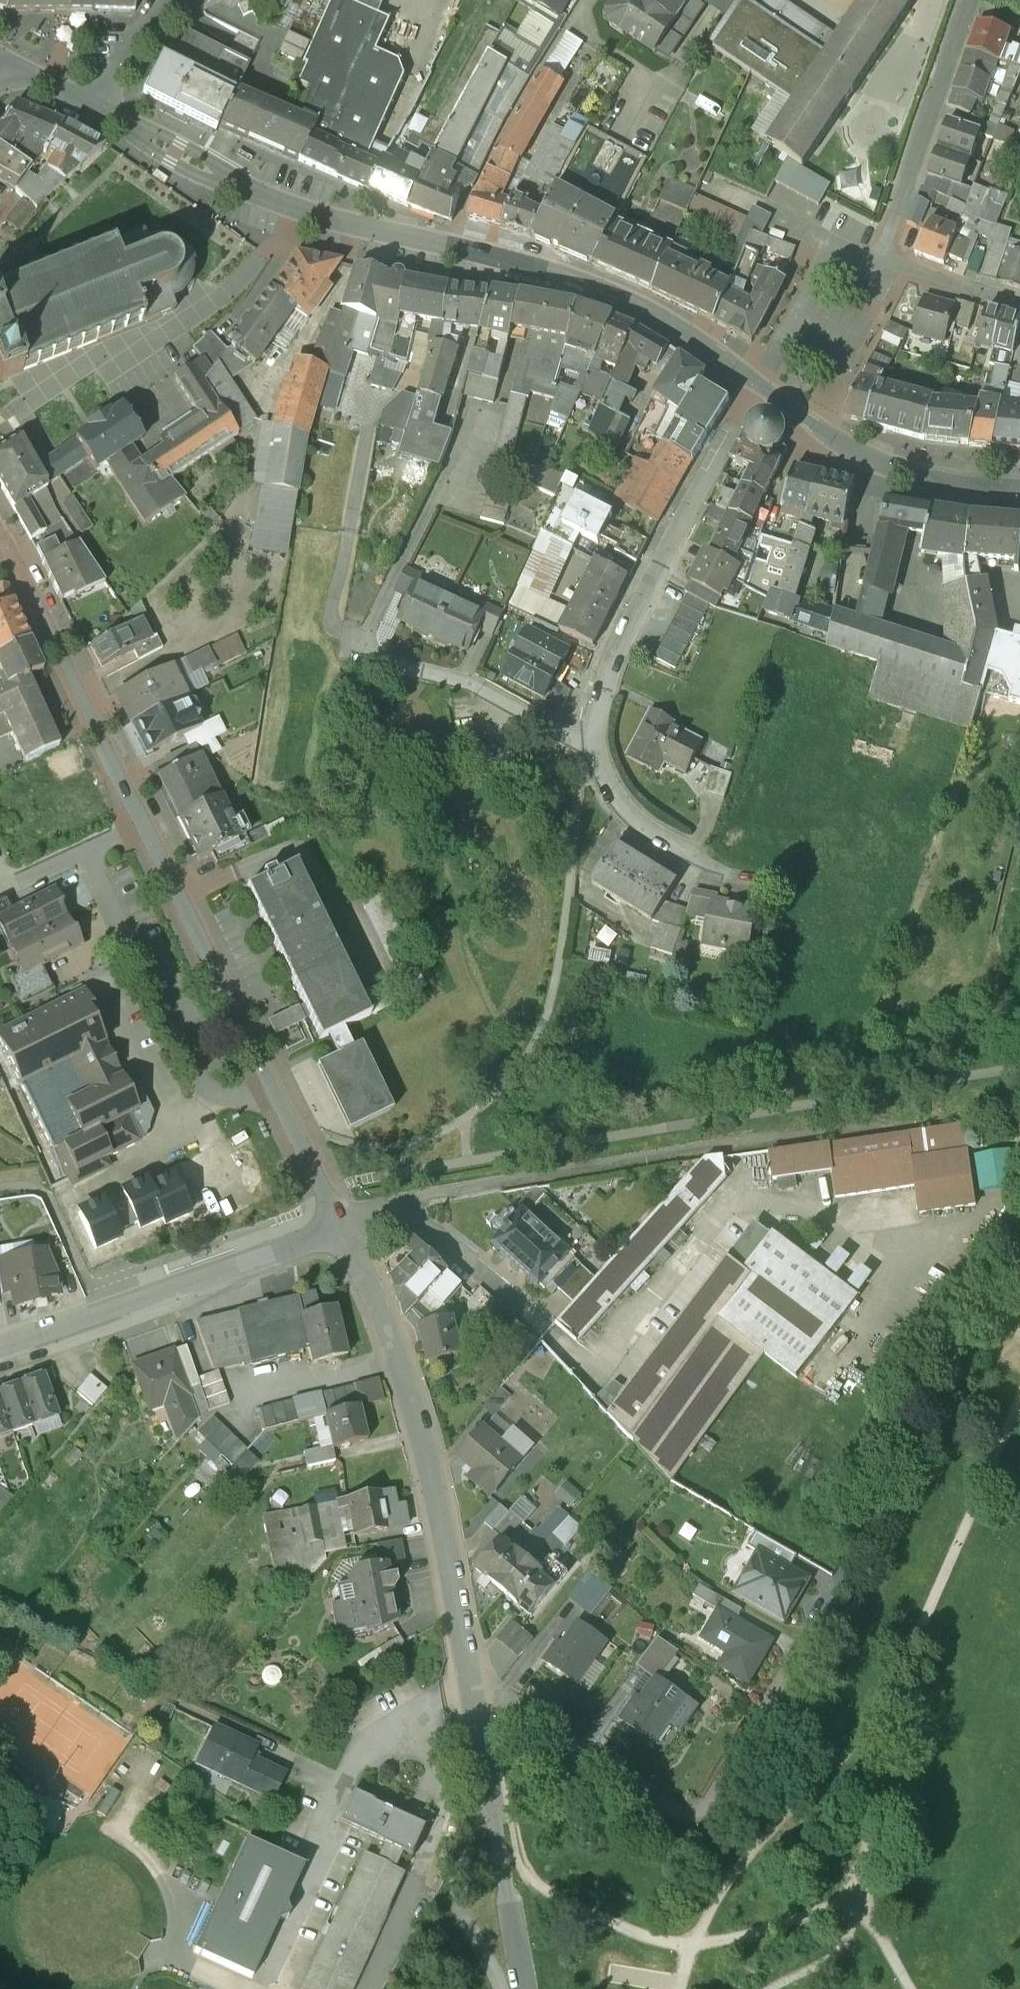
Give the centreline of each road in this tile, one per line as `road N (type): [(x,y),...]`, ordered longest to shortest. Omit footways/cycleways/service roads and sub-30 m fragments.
road 1 (residential): [(341,1227),(368,1276),(414,1404),(480,1690),(532,1988)]
road 2 (residential): [(341,1227),(0,531)]
road 3 (tertiary): [(96,112),(293,212),(496,253),(596,289),(688,334),(759,388)]
road 4 (residential): [(593,746),(600,686),(759,388)]
road 5 (residential): [(0,1351),(341,1227)]
road 6 (tertiary): [(759,388),(818,433),(877,462),(1019,488)]
road 7 (residential): [(971,0),(869,265)]
road 8 (residential): [(367,426),(332,631),(354,638),(370,658)]
road 9 (residential): [(542,1328),(396,1210),(341,1227)]
road 10 (residential): [(593,746),(479,697),(383,672),(370,658)]
road 11 (residential): [(766,882),(700,862),(648,833),(616,800),(593,746)]
road 12 (residential): [(759,388),(828,247),(869,265)]
road 13 (residential): [(869,265),(1019,311)]
road 14 (residential): [(181,0),(96,112)]

